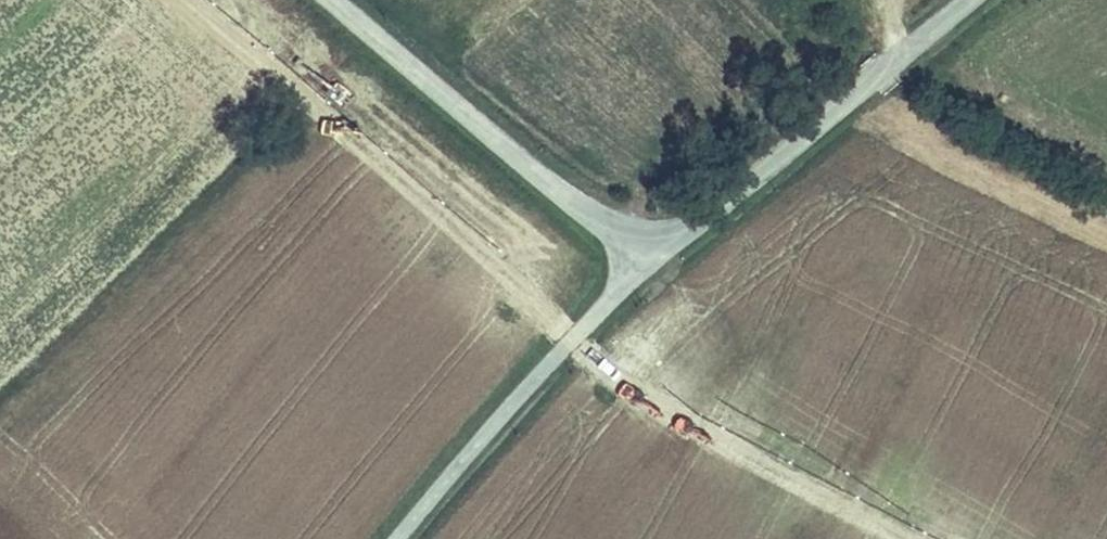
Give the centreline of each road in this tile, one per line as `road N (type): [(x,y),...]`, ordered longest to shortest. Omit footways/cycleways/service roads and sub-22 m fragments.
road 1 (tertiary): [(643,237),(681,230),(718,206),(971,0)]
road 2 (unclassified): [(396,538),(618,293),(638,265),(643,237)]
road 3 (tertiary): [(331,0),(565,195),(643,237)]

